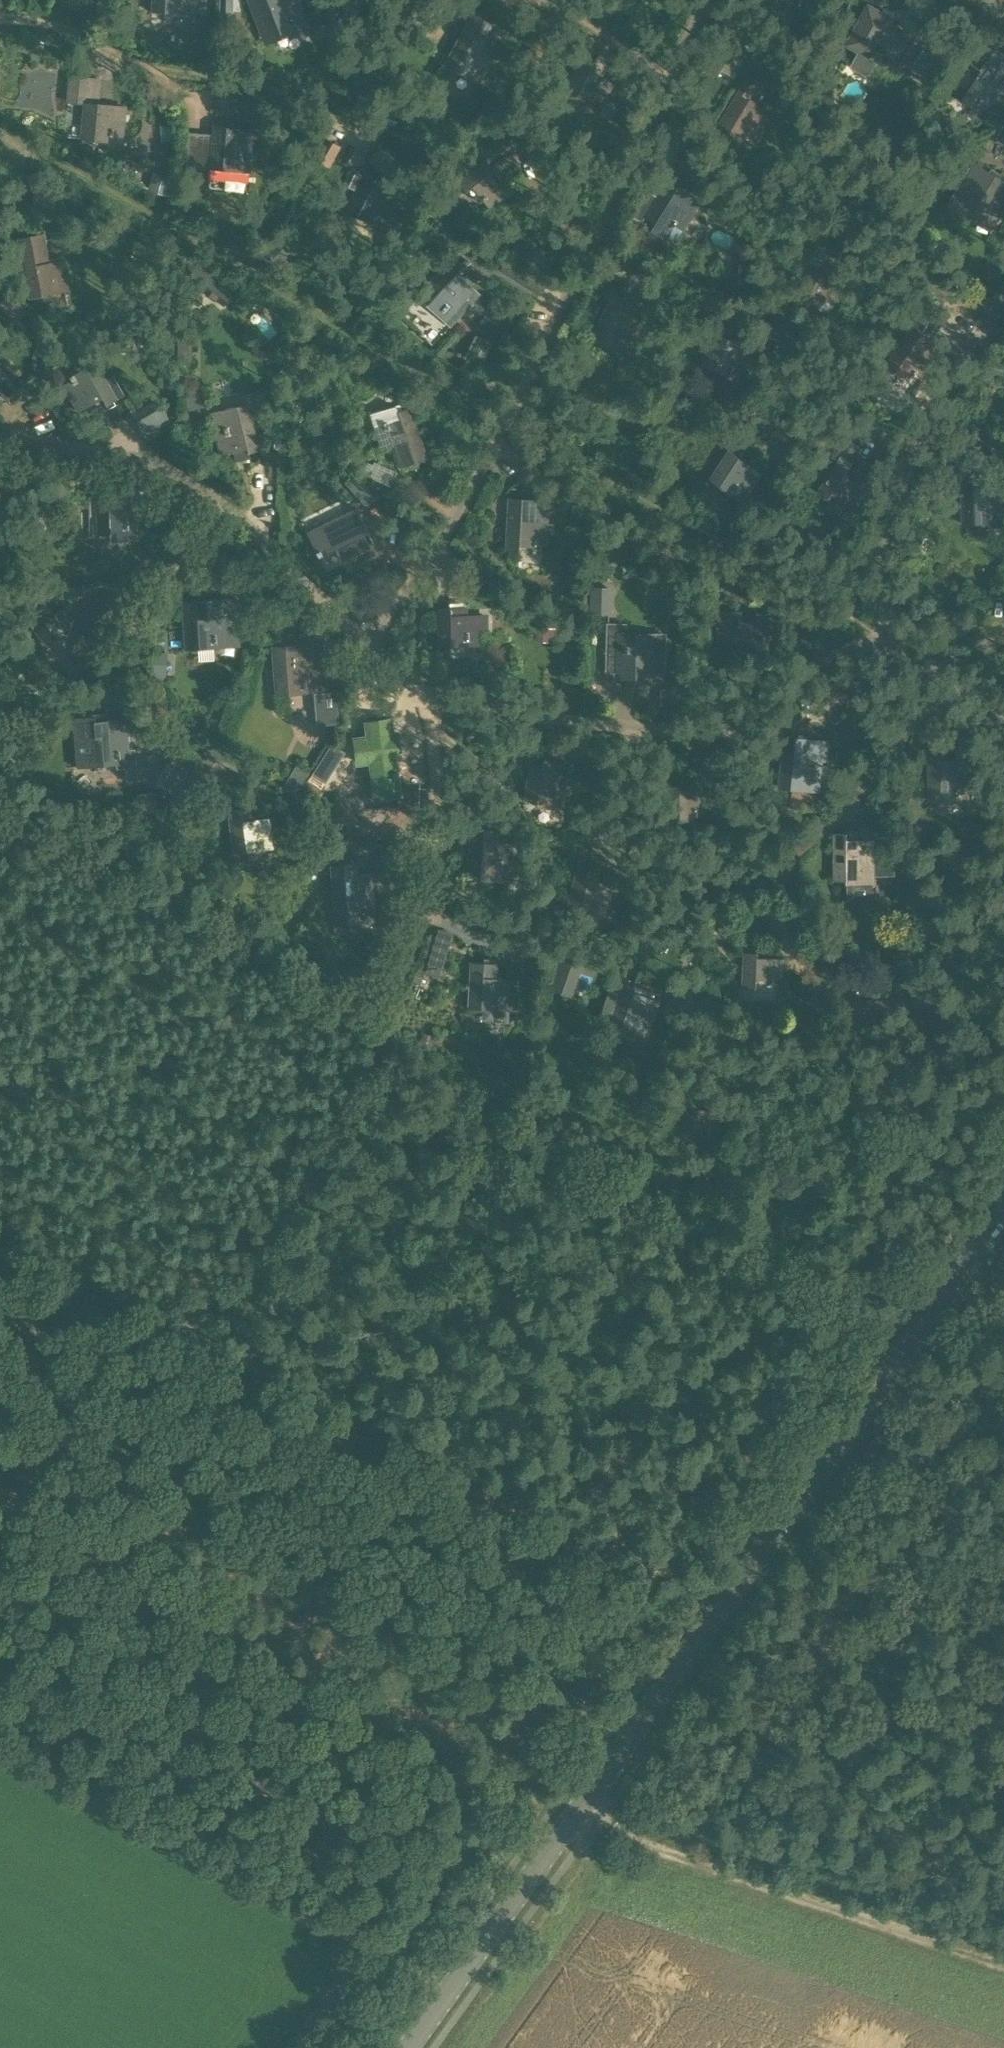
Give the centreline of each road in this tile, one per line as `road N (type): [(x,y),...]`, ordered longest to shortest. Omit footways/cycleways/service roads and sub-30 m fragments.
road 1 (track): [(0,132),(894,643)]
road 2 (secondary): [(408,2047),(1003,1212)]
road 3 (track): [(0,1239),(577,1541),(605,1575),(621,1634)]
road 4 (track): [(216,1349),(366,1072),(432,908),(438,806),(428,696)]
road 5 (track): [(0,819),(376,1033)]
road 6 (track): [(1003,1966),(594,1825)]
road 7 (unclassified): [(894,643),(1003,710)]

